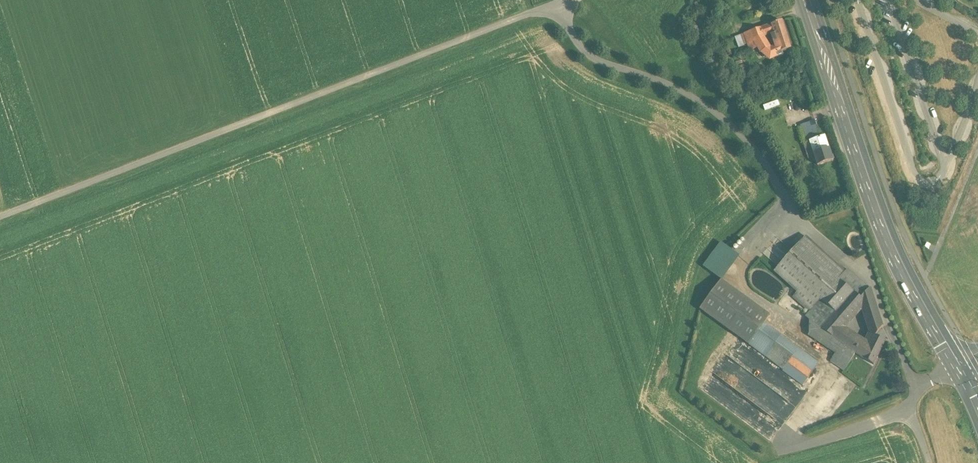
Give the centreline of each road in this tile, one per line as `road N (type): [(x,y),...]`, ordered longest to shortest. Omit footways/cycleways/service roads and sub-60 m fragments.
road 1 (track): [(0,217),(526,16)]
road 2 (primary): [(956,362),(896,255),(810,0)]
road 3 (track): [(780,437),(794,444),(909,411),(915,387),(959,369)]

